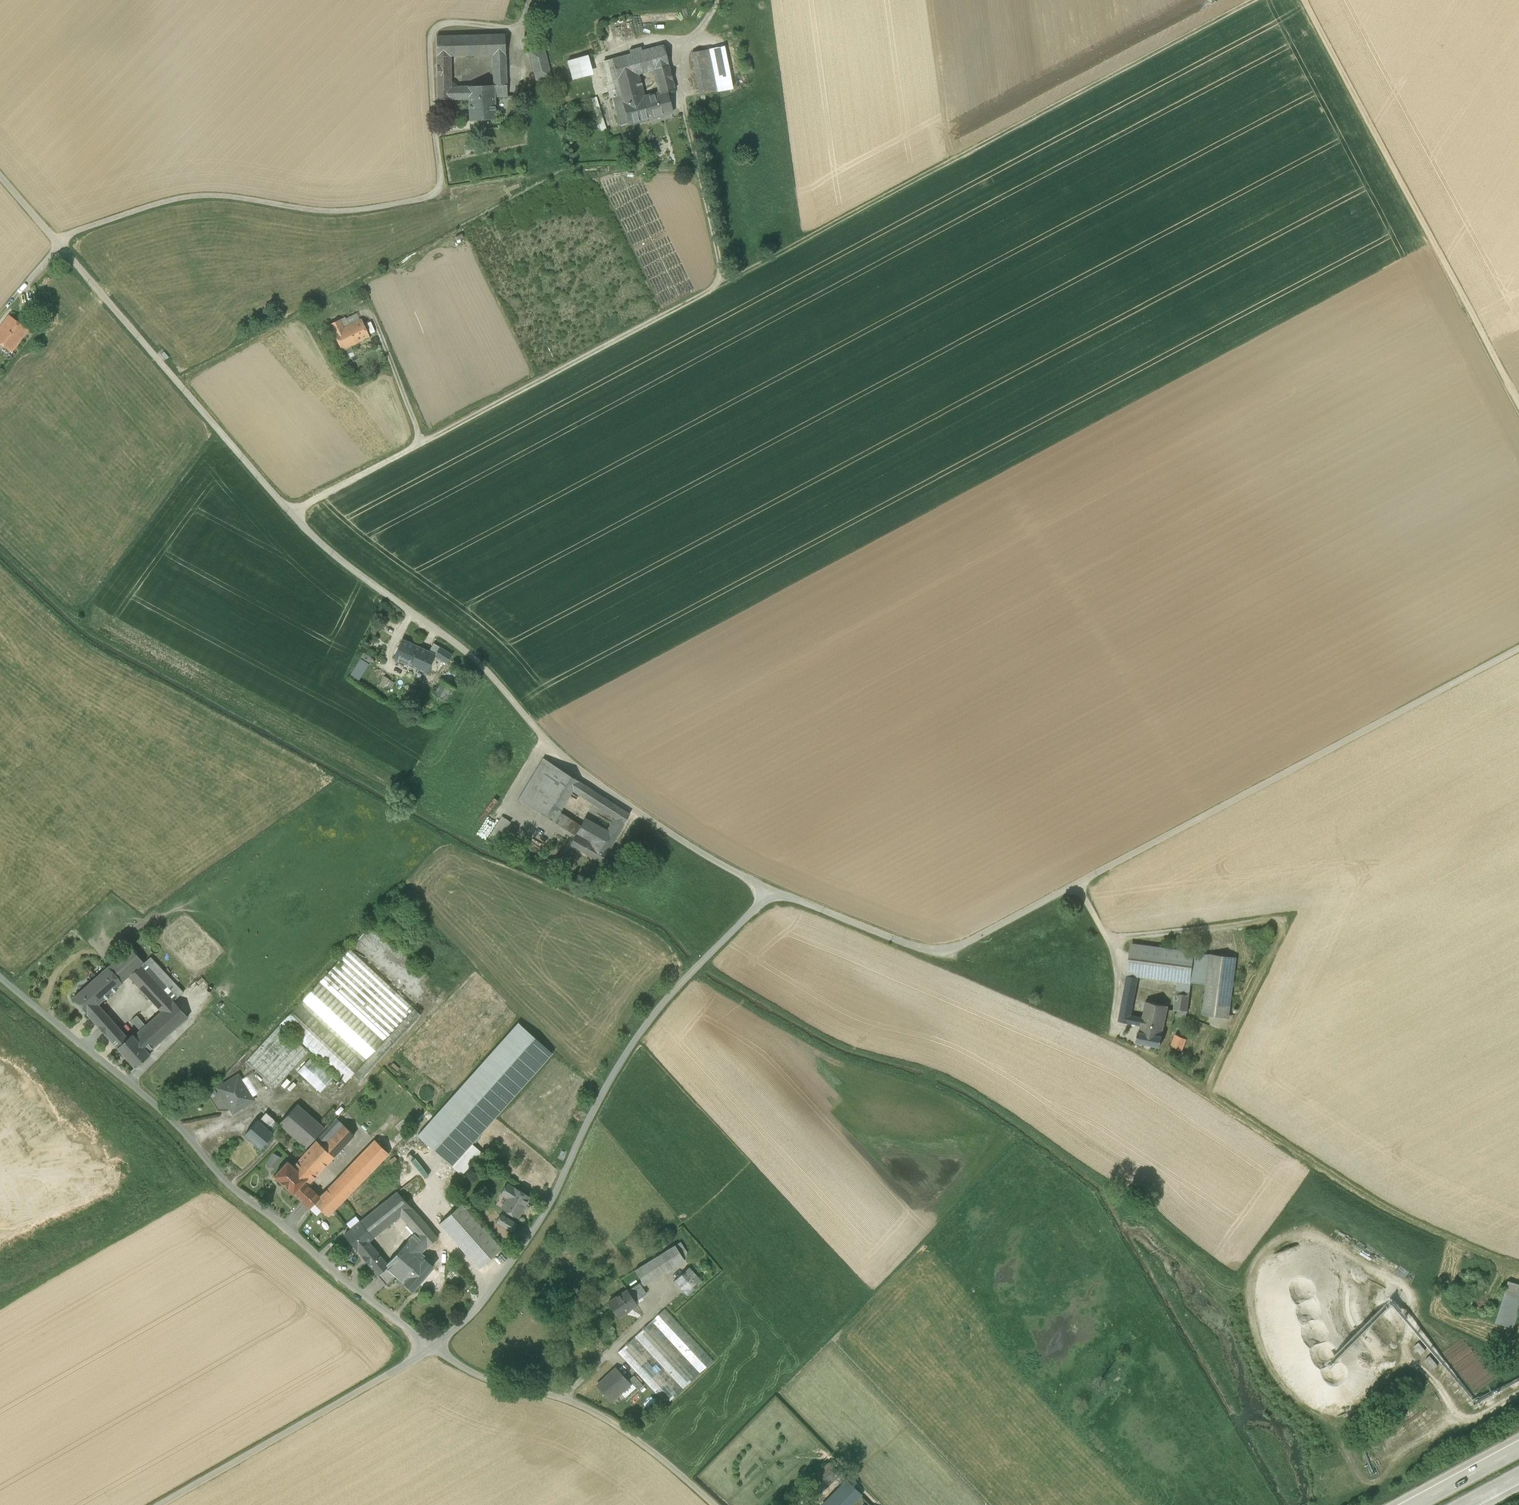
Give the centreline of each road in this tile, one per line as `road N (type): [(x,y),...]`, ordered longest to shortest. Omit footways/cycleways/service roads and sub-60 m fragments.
road 1 (unclassified): [(1254,0),(291,513)]
road 2 (unclassified): [(772,891),(905,946),(938,950),(972,939),(1518,648)]
road 3 (track): [(1518,1264),(1385,1207),(1207,1095),(1284,921),(1110,942),(1077,883)]
road 4 (unclassified): [(291,513),(481,662),(547,743),(594,781),(722,867),(772,891)]
road 5 (unclassified): [(433,1349),(480,1306),(550,1206),(599,1098),(657,1012),(772,891)]
road 6 (unclassified): [(0,976),(177,1124),(233,1190),(433,1349)]
road 7 (track): [(1518,404),(1305,0)]
road 8 (unclassified): [(58,241),(194,195),(323,212),(437,195),(441,181)]
road 9 (unclassified): [(58,241),(291,513)]
road 10 (unclassified): [(433,1349),(482,1379),(562,1398),(610,1420),(713,1504)]
road 11 (unclassified): [(159,1504),(433,1349)]

